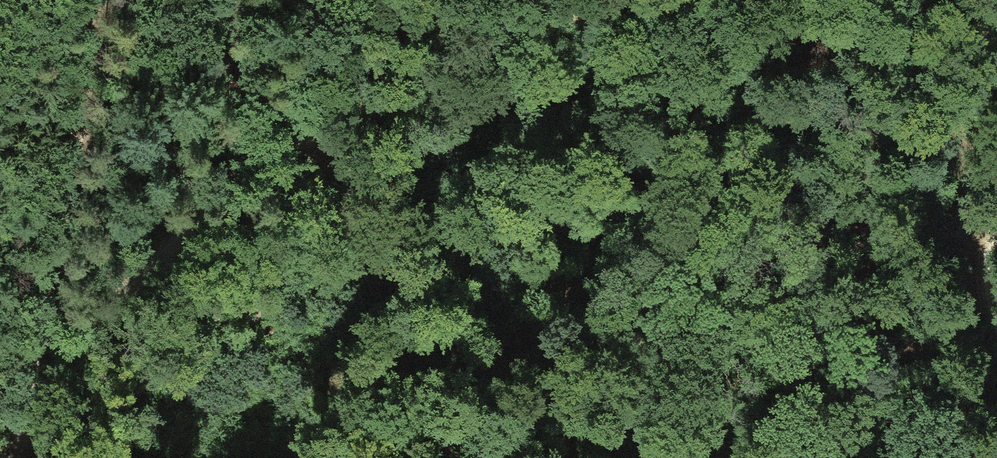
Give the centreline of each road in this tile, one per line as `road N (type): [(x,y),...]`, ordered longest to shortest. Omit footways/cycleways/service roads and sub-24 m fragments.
road 1 (track): [(6,457),(39,385),(154,266),(314,137),(426,50),(583,0)]
road 2 (track): [(39,385),(85,98),(92,0)]

